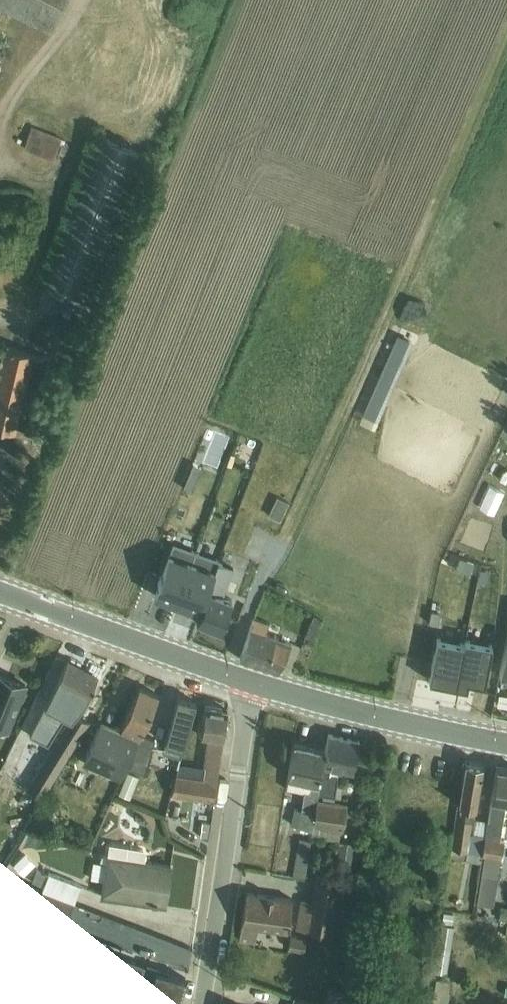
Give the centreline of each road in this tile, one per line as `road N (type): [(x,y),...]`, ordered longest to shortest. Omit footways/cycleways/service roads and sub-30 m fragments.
road 1 (residential): [(202,1003),(254,682)]
road 2 (secondary): [(254,682),(0,592)]
road 3 (secondary): [(506,741),(254,682)]

